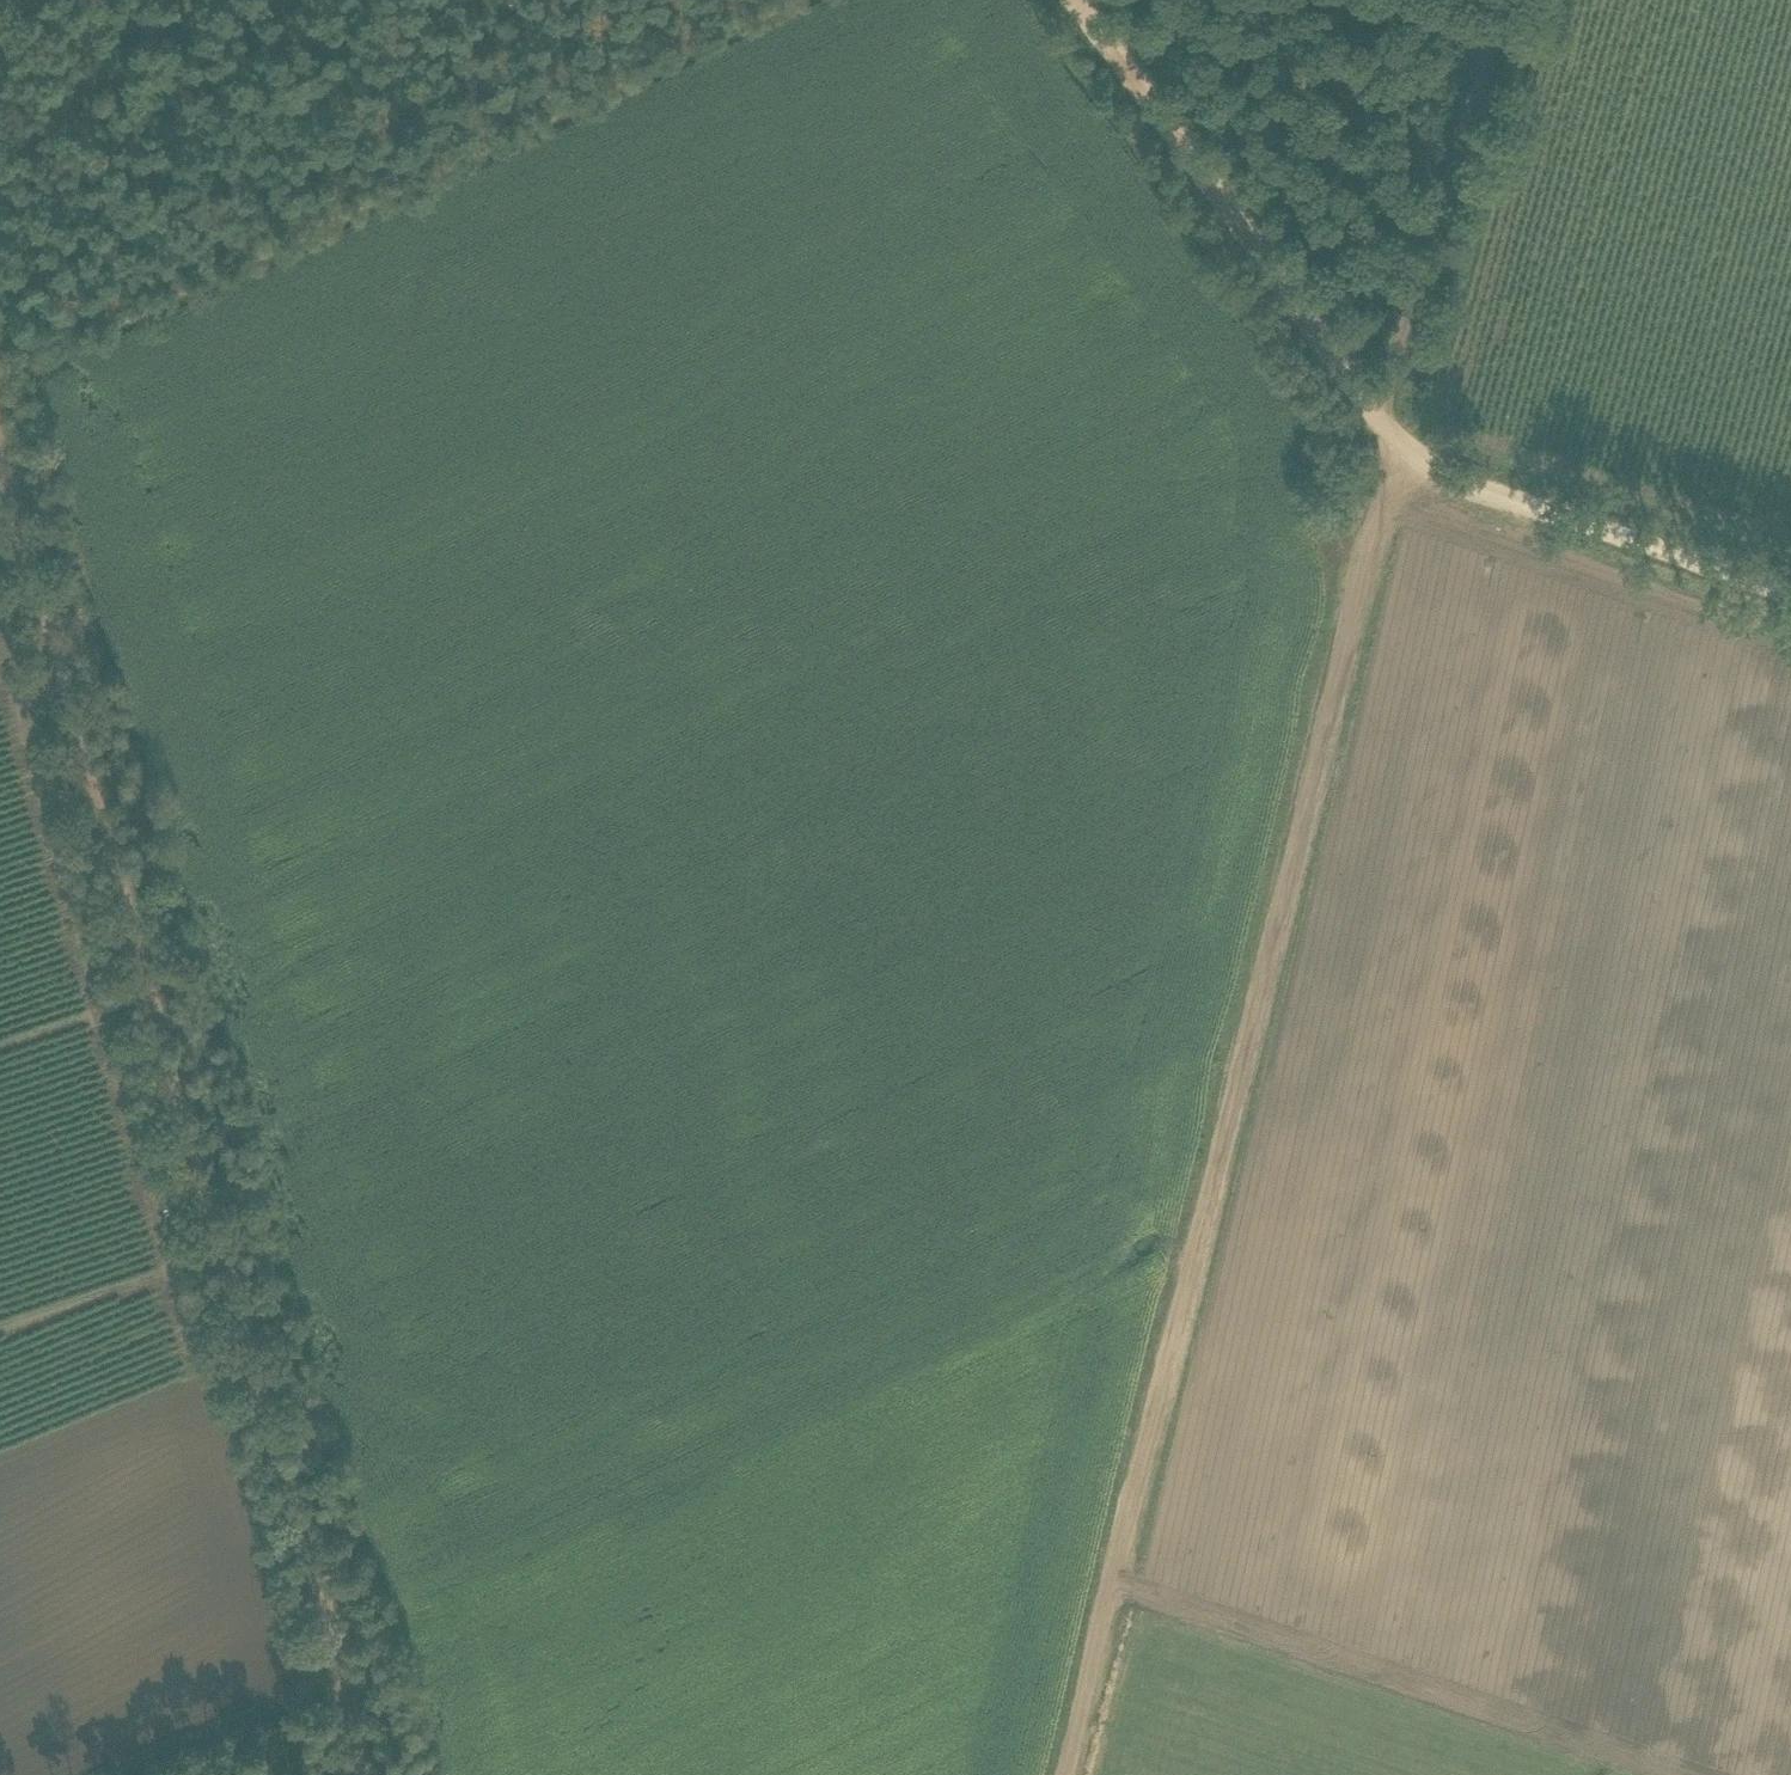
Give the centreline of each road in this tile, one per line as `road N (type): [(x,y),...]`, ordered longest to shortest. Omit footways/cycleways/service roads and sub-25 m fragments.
road 1 (track): [(1393,436),(1072,1774)]
road 2 (track): [(372,1774),(0,465)]
road 3 (track): [(1071,0),(1380,415)]
road 4 (track): [(1495,0),(1380,415)]
road 5 (track): [(1393,436),(1459,478),(1790,592)]

